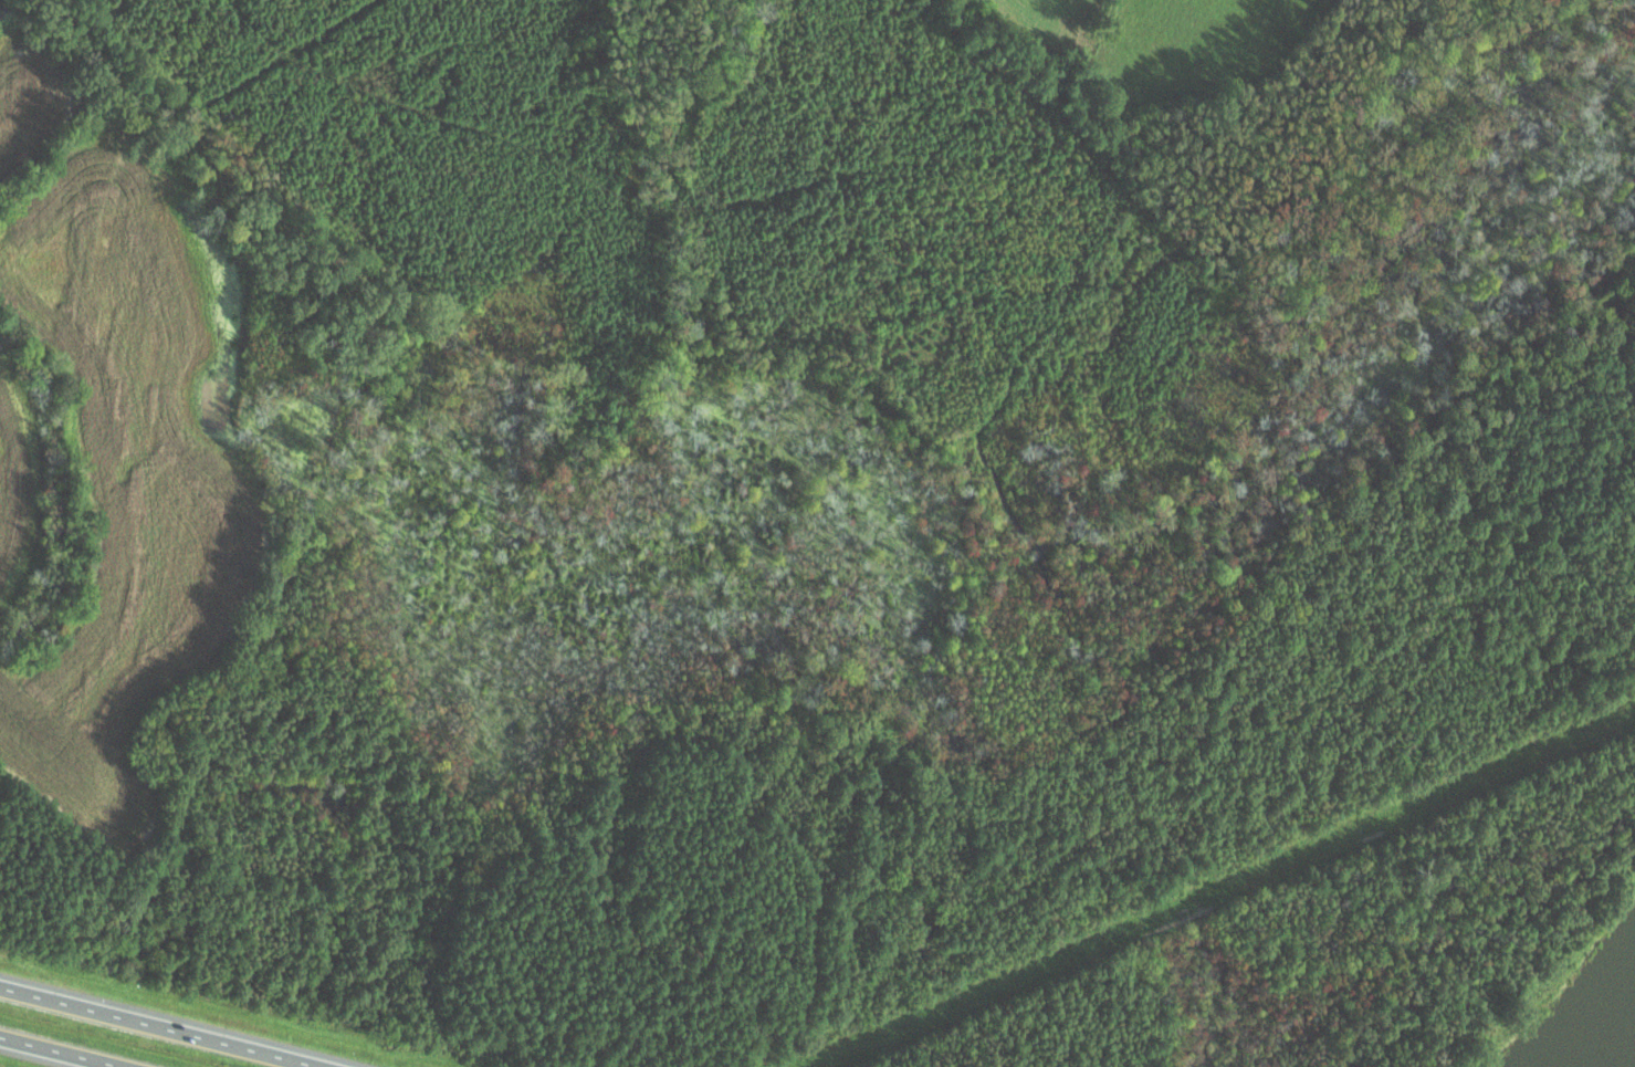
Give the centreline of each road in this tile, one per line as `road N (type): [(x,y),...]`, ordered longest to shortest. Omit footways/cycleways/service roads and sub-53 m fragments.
road 1 (motorway): [(327,1066),(0,986)]
road 2 (motorway): [(0,1036),(127,1066)]

